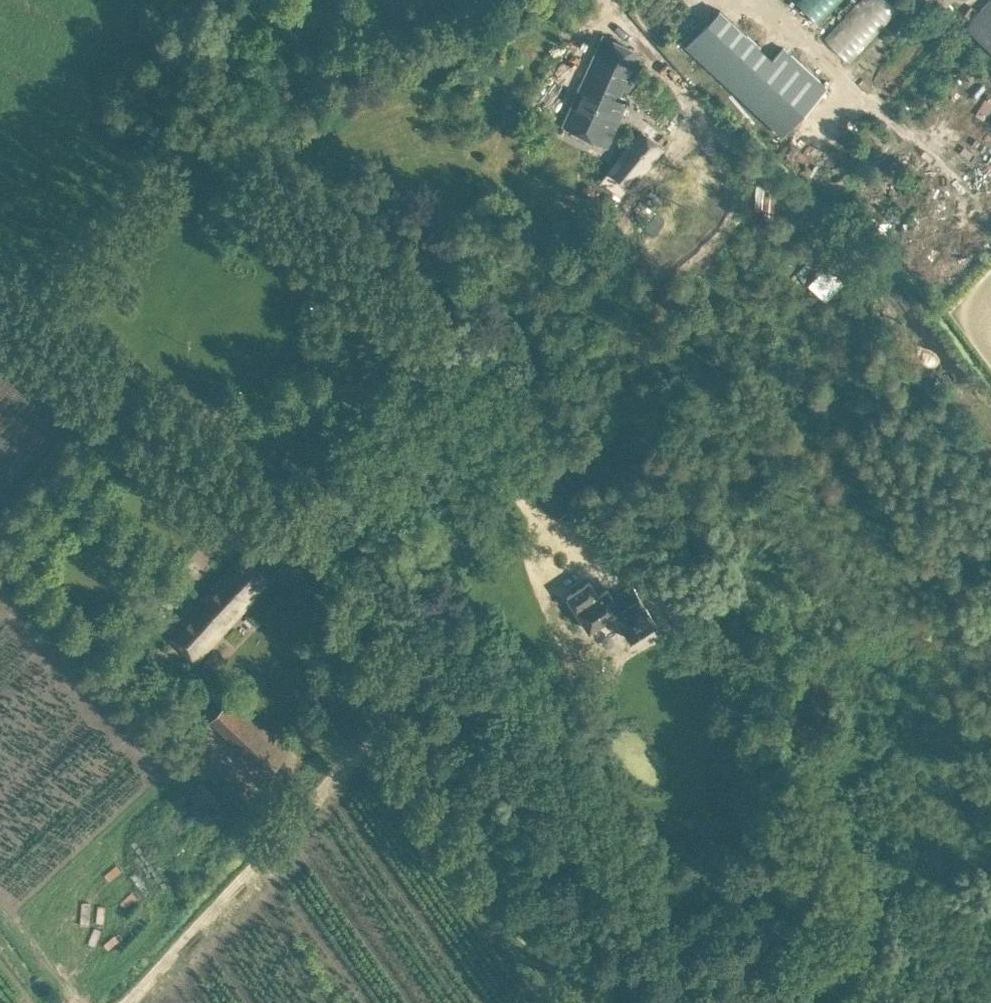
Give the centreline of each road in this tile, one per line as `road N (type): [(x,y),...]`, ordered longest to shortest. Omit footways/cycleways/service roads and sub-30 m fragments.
road 1 (track): [(590,1002),(402,726),(422,655),(312,560)]
road 2 (unclassified): [(166,426),(199,431),(290,398),(385,396),(465,441),(530,504)]
road 3 (unclassified): [(66,474),(9,533),(4,556),(73,635),(99,654),(166,581)]
road 4 (unclassified): [(312,560),(166,426)]
road 5 (unclassified): [(133,397),(0,282)]
road 6 (unclassified): [(166,581),(66,474)]

